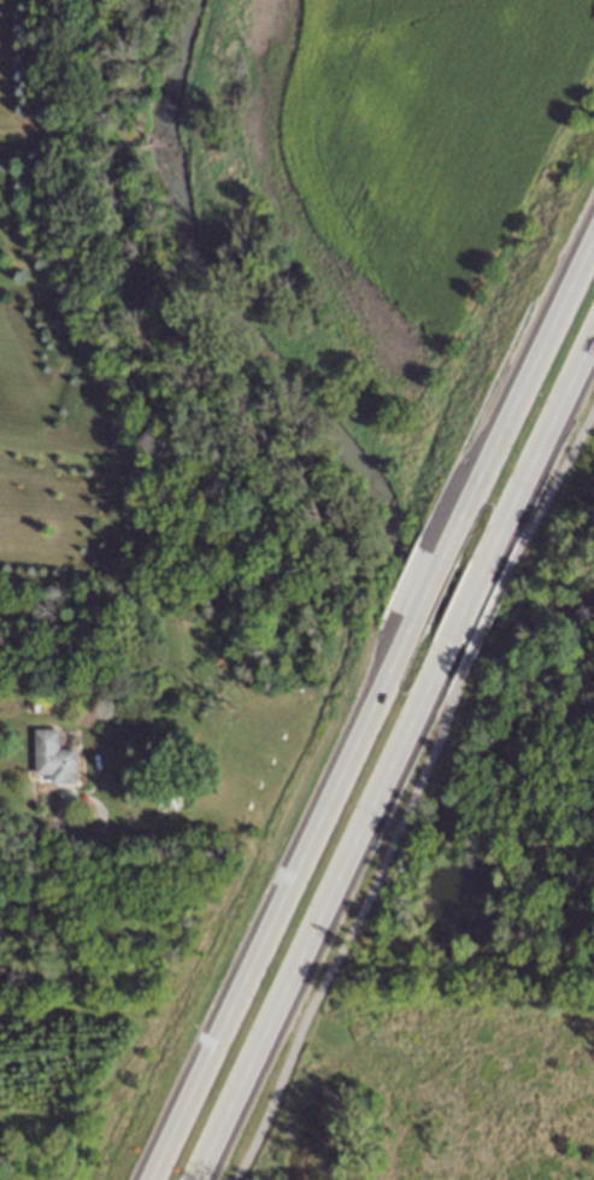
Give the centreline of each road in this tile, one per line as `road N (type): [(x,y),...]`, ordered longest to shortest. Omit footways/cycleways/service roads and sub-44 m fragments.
road 1 (primary): [(393,648),(147,1179)]
road 2 (primary): [(197,1179),(446,653)]
road 3 (primary): [(593,233),(441,554)]
road 4 (primary): [(489,569),(593,352)]

